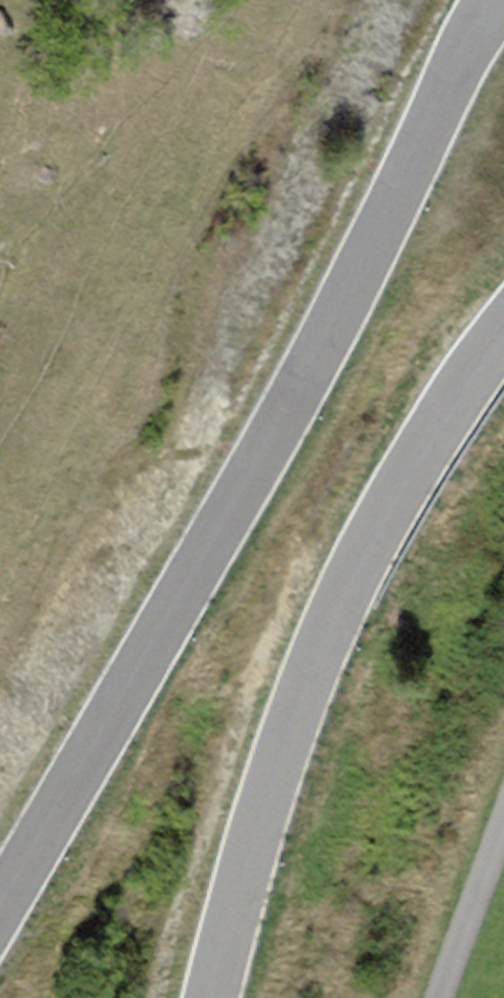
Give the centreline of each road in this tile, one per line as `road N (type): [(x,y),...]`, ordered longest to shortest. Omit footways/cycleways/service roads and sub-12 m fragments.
road 1 (secondary): [(497,0),(281,419),(0,908)]
road 2 (secondary): [(206,997),(284,739),(327,627),(400,483),(503,332)]
road 3 (unclassified): [(503,826),(440,997)]

